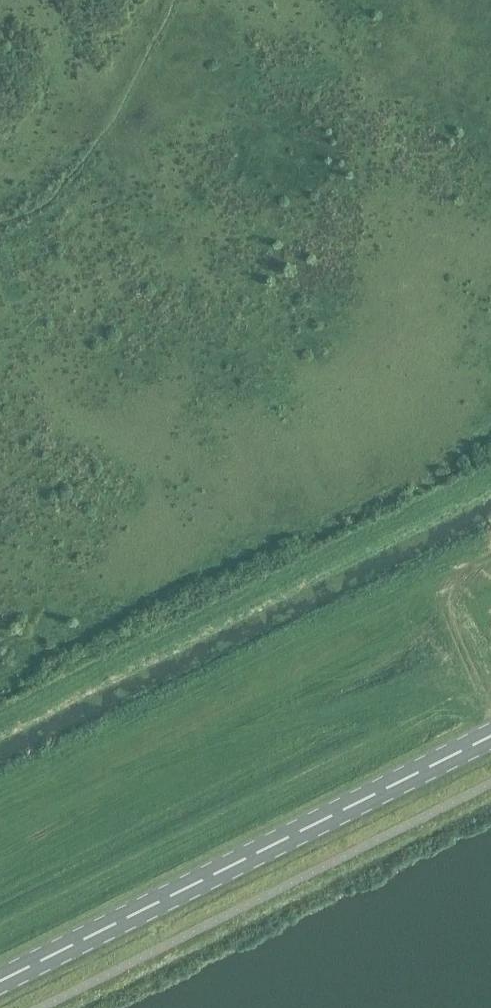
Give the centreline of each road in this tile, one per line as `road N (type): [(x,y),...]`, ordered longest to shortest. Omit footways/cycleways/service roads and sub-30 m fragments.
road 1 (primary): [(0,985),(490,742)]

